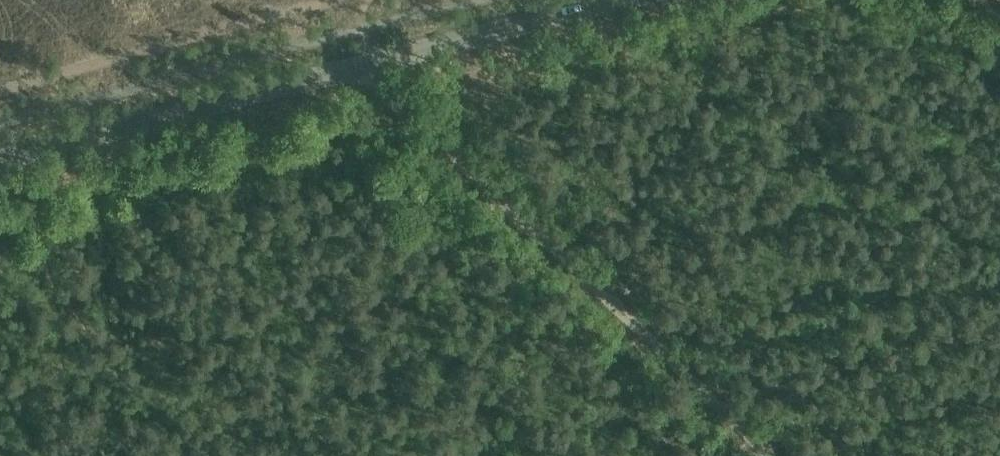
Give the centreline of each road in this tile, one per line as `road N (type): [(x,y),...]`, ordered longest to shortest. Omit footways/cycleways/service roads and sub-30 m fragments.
road 1 (tertiary): [(0,162),(633,0)]
road 2 (track): [(781,455),(396,106),(354,31),(363,0)]

